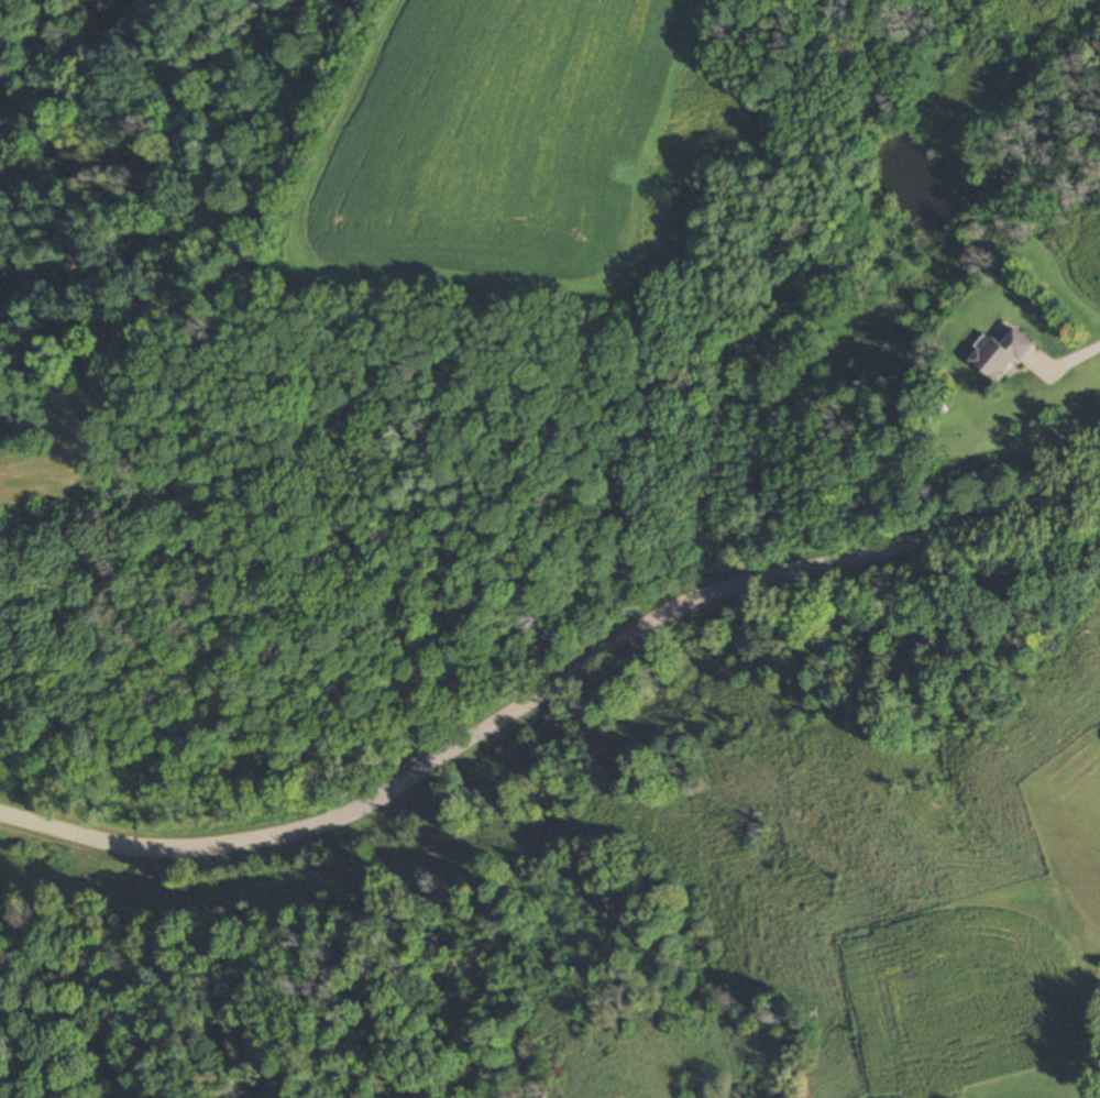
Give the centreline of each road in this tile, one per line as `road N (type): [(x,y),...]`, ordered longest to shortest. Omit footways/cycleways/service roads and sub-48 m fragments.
road 1 (tertiary): [(1099,478),(950,531),(689,602),(354,810),(298,828),(202,847),(145,846),(0,813)]

